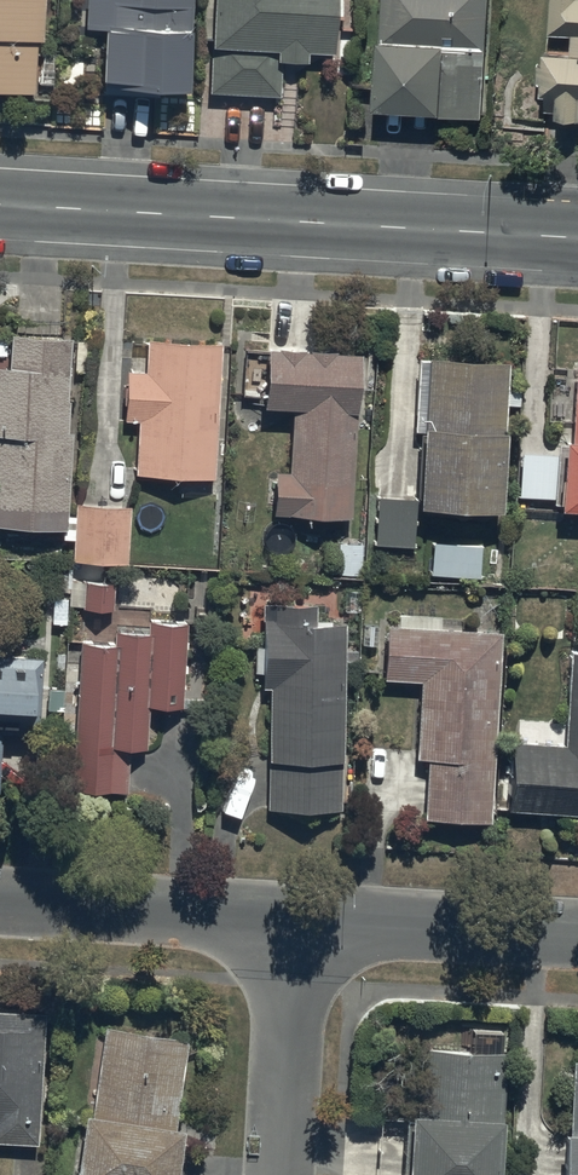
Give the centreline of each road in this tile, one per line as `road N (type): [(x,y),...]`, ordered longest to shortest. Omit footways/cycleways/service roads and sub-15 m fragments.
road 1 (tertiary): [(0,205),(577,238)]
road 2 (residential): [(291,925),(0,903)]
road 3 (residential): [(577,939),(291,925)]
road 4 (residential): [(291,925),(277,1174)]

